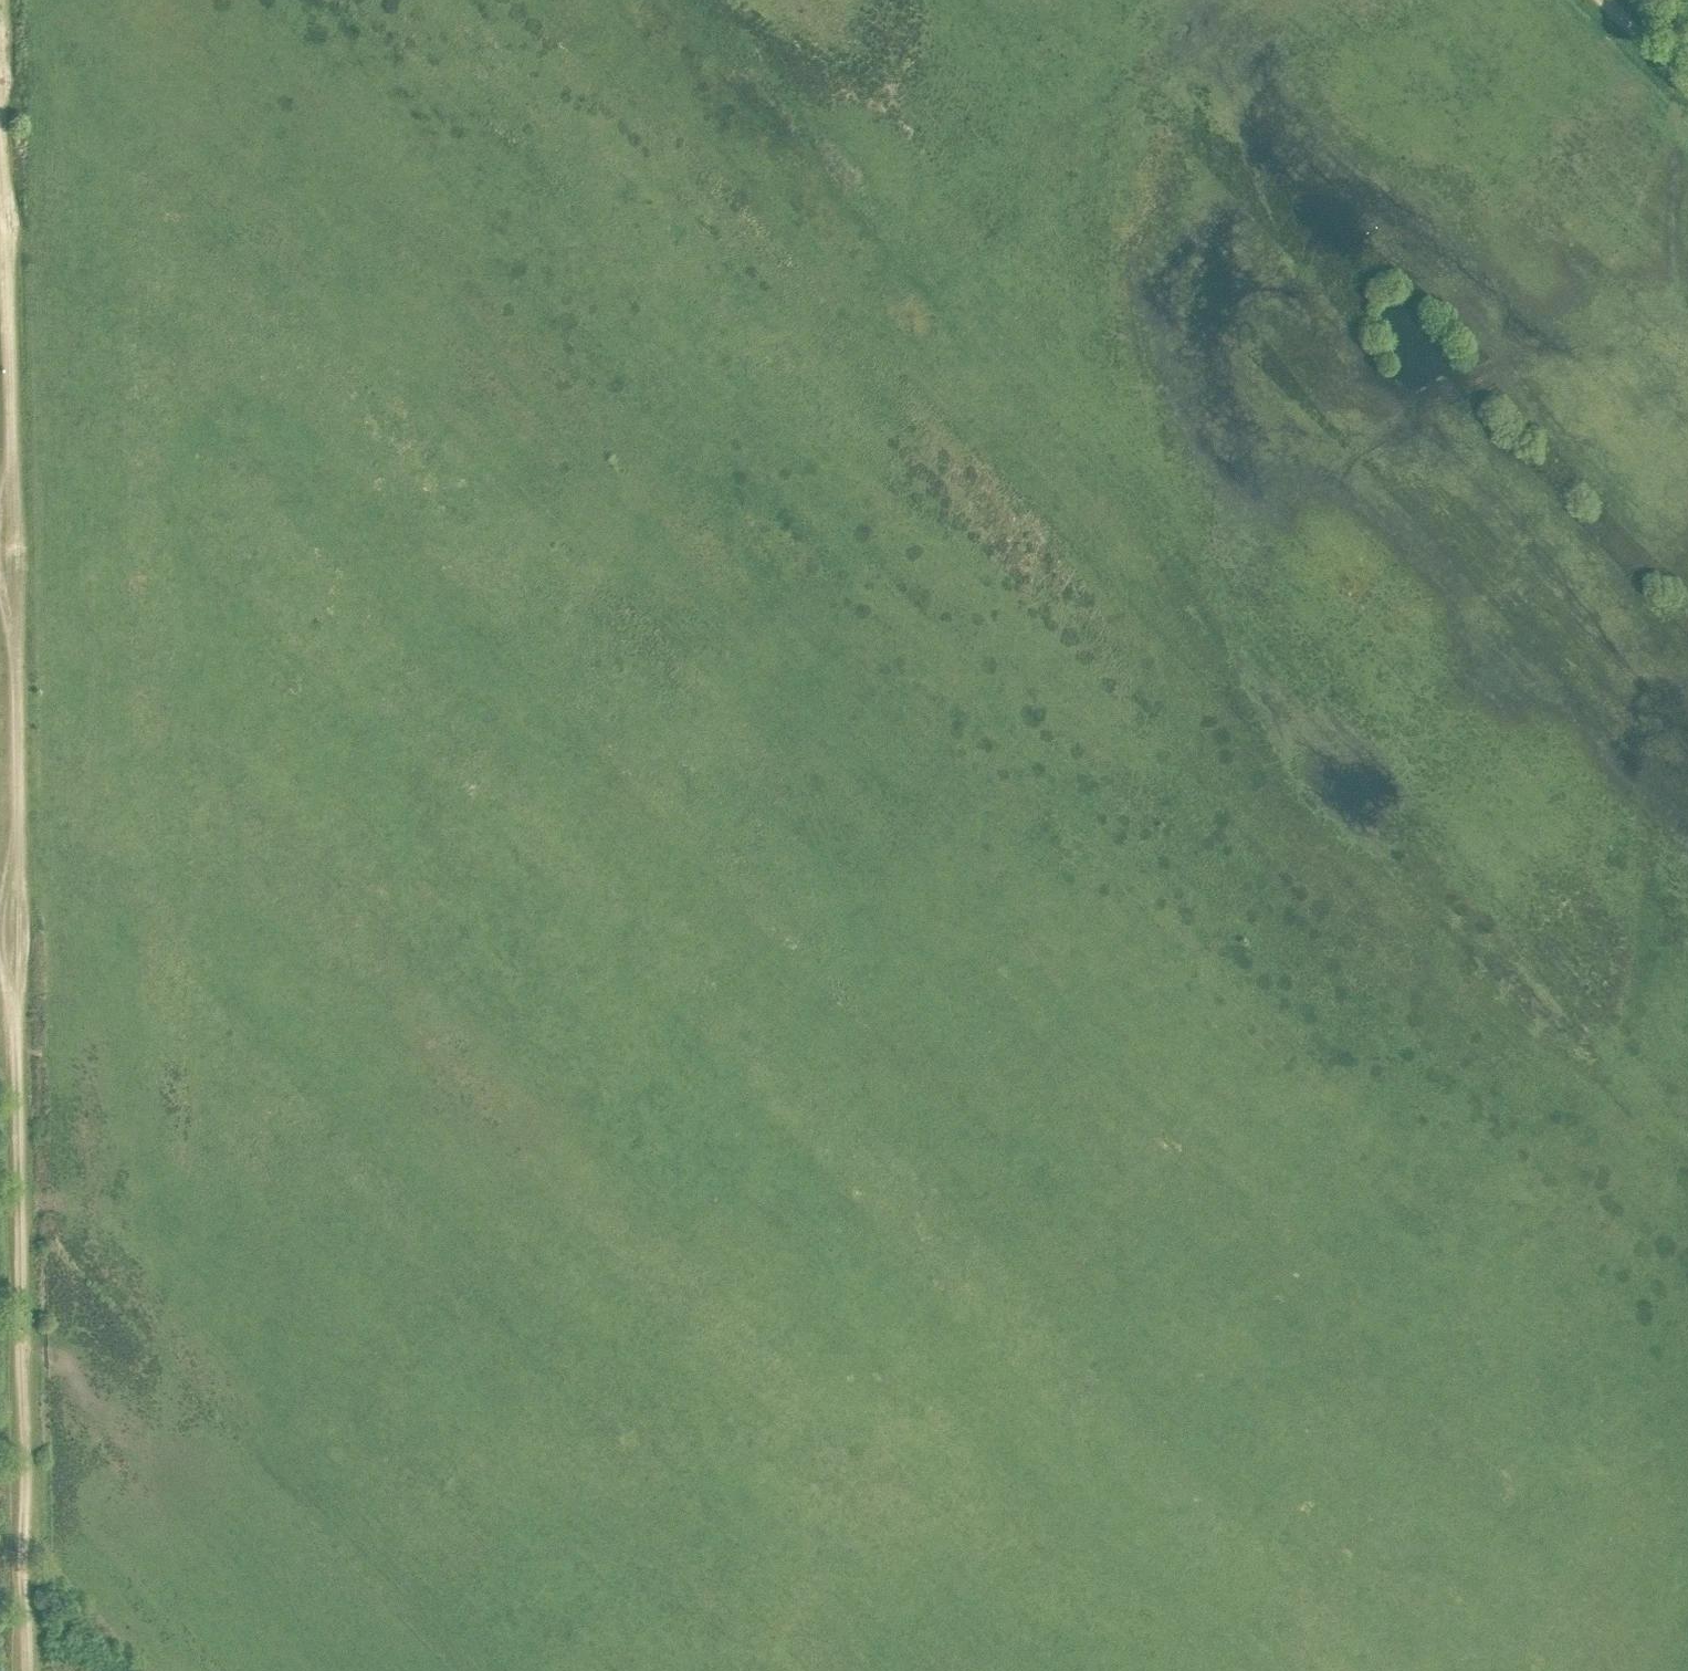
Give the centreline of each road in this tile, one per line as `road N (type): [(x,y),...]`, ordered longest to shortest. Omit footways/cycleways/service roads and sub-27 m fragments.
road 1 (track): [(27,1670),(1,0)]
road 2 (track): [(1603,0),(1687,85)]

